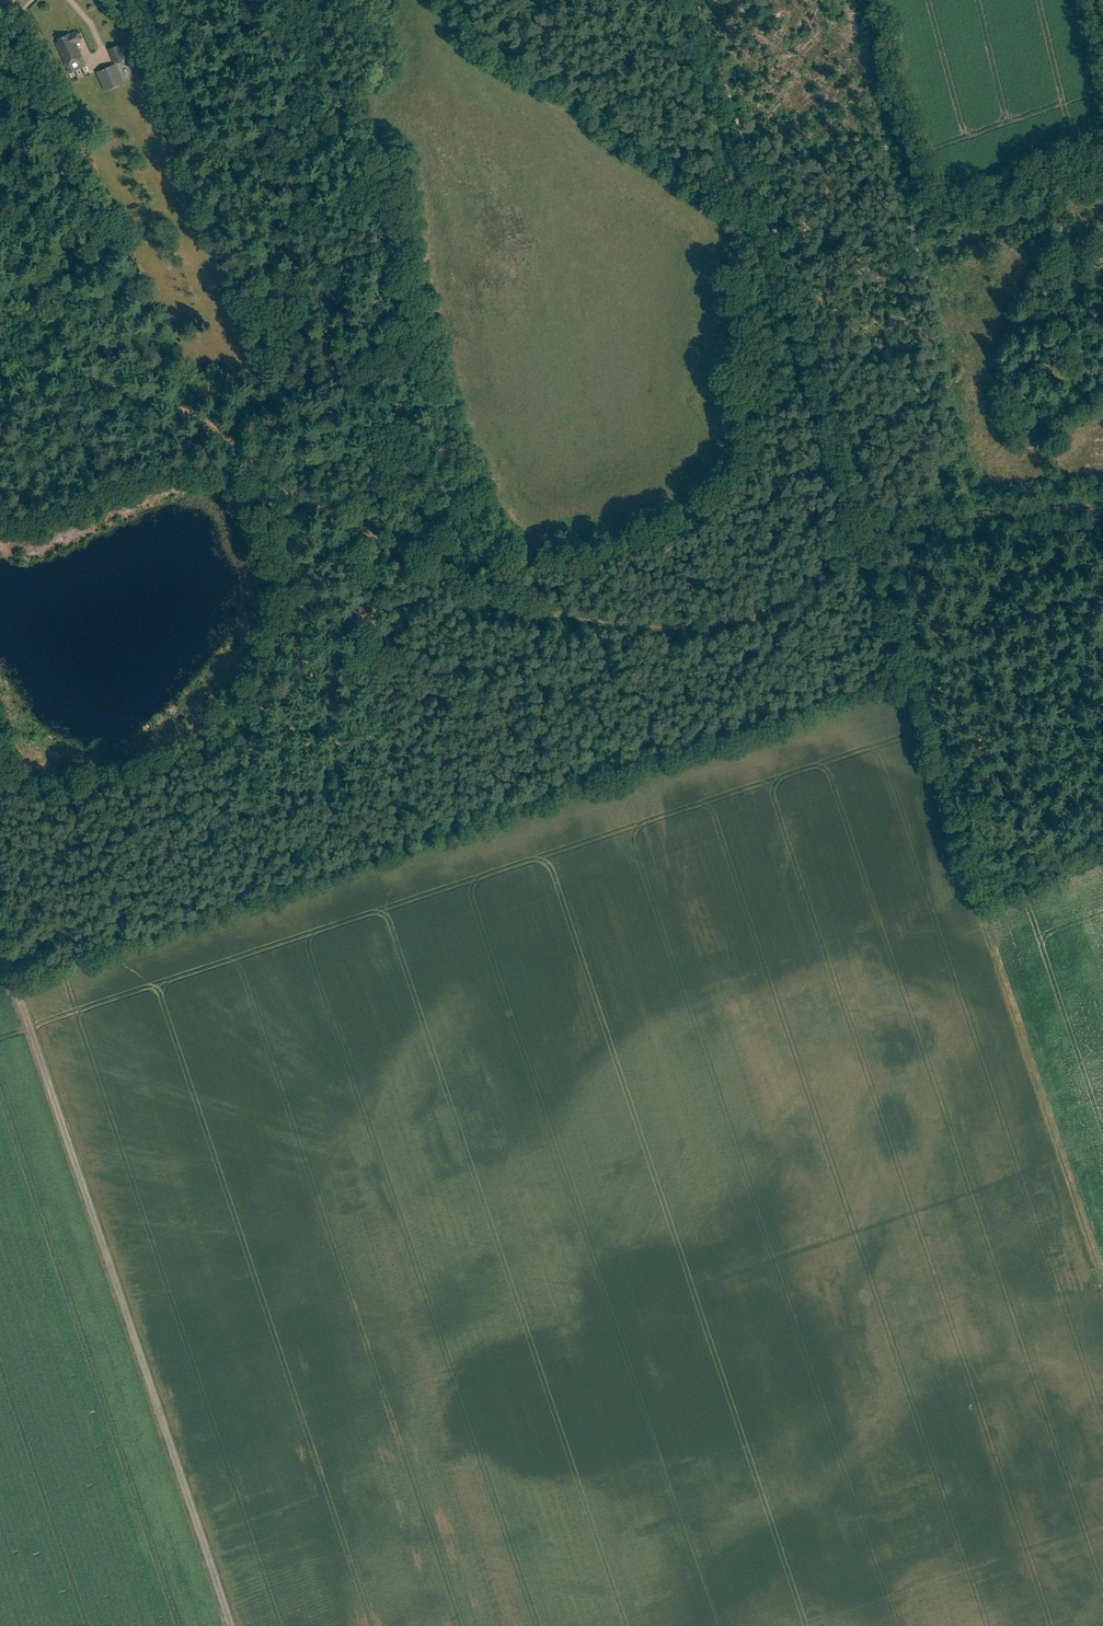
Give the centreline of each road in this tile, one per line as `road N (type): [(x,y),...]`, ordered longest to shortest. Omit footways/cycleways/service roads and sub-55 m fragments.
road 1 (track): [(230,1625),(0,939)]

